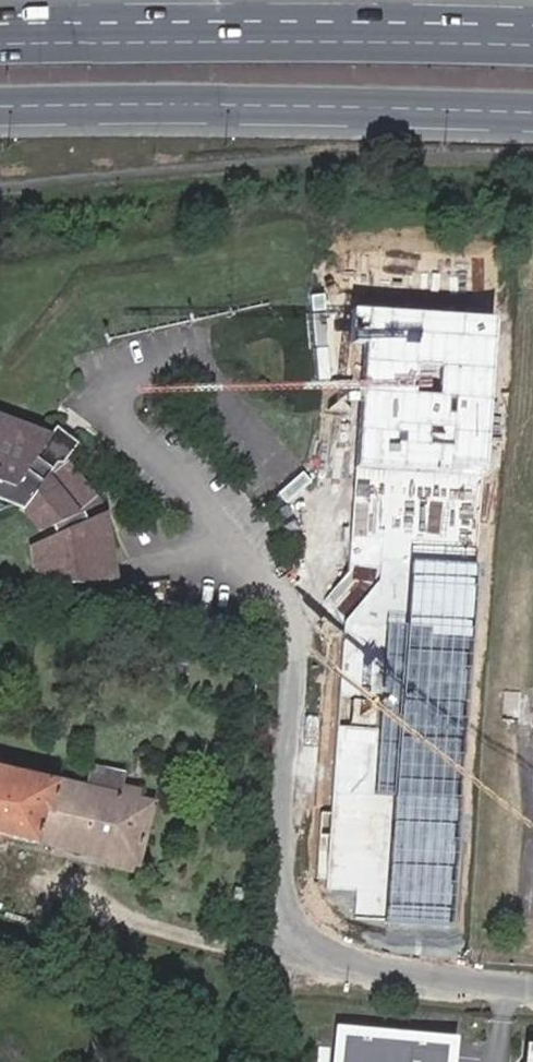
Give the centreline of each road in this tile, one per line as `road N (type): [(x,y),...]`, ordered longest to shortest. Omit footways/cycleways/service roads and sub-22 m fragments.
road 1 (unclassified): [(532,989),(365,971),(303,946),(285,923),(276,881),(296,638),(287,608),(99,397)]
road 2 (trunk): [(0,106),(532,112)]
road 3 (trunk): [(532,48),(0,45)]

